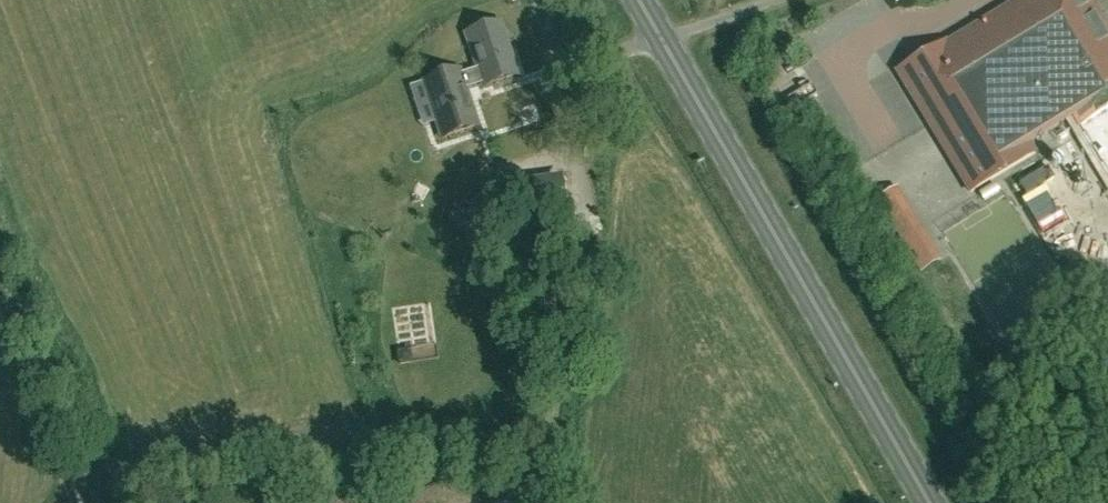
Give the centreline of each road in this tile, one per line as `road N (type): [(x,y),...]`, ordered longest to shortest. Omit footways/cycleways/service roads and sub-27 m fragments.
road 1 (primary): [(936,502),(661,42)]
road 2 (unclassified): [(661,42),(781,0)]

